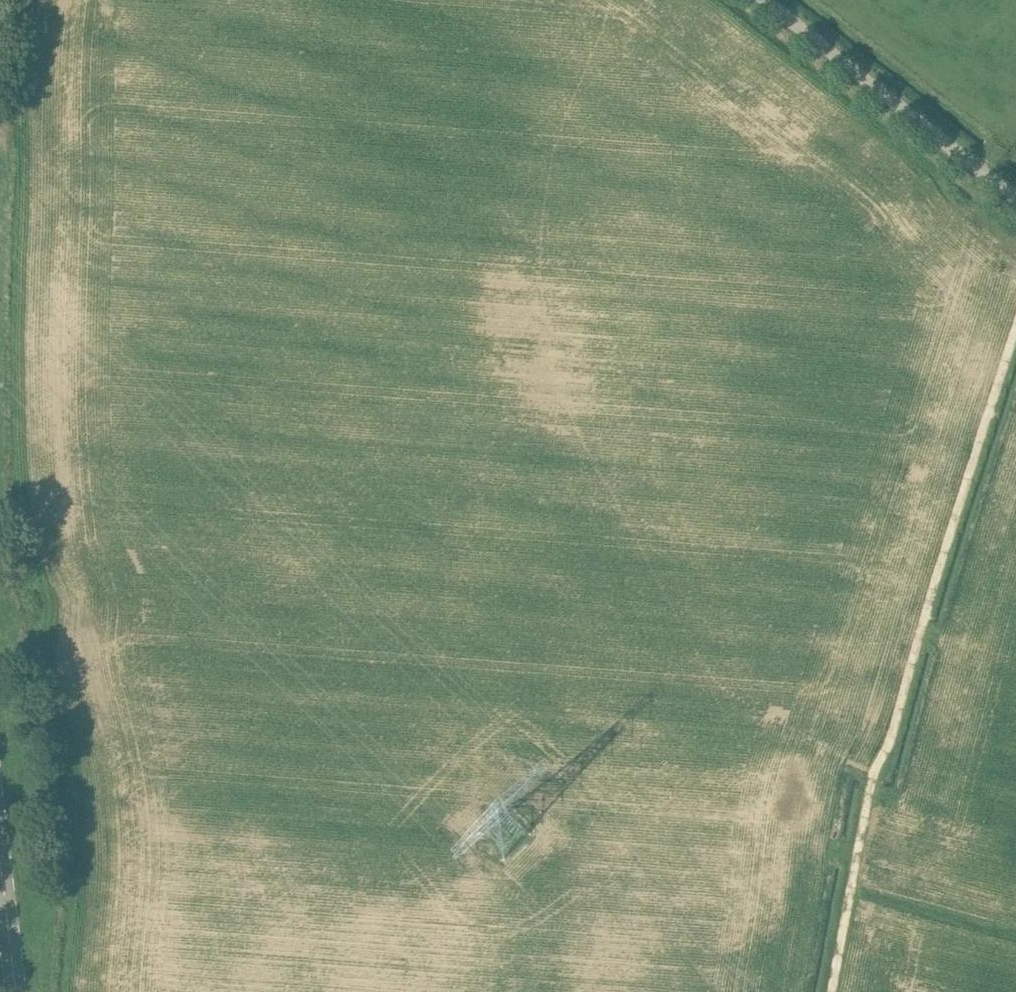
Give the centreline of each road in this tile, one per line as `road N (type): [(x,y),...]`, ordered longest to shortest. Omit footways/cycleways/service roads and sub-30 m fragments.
road 1 (track): [(1015,335),(875,773),(832,991)]
road 2 (unclassified): [(1015,199),(761,0)]
road 3 (tertiary): [(16,991),(0,853)]

